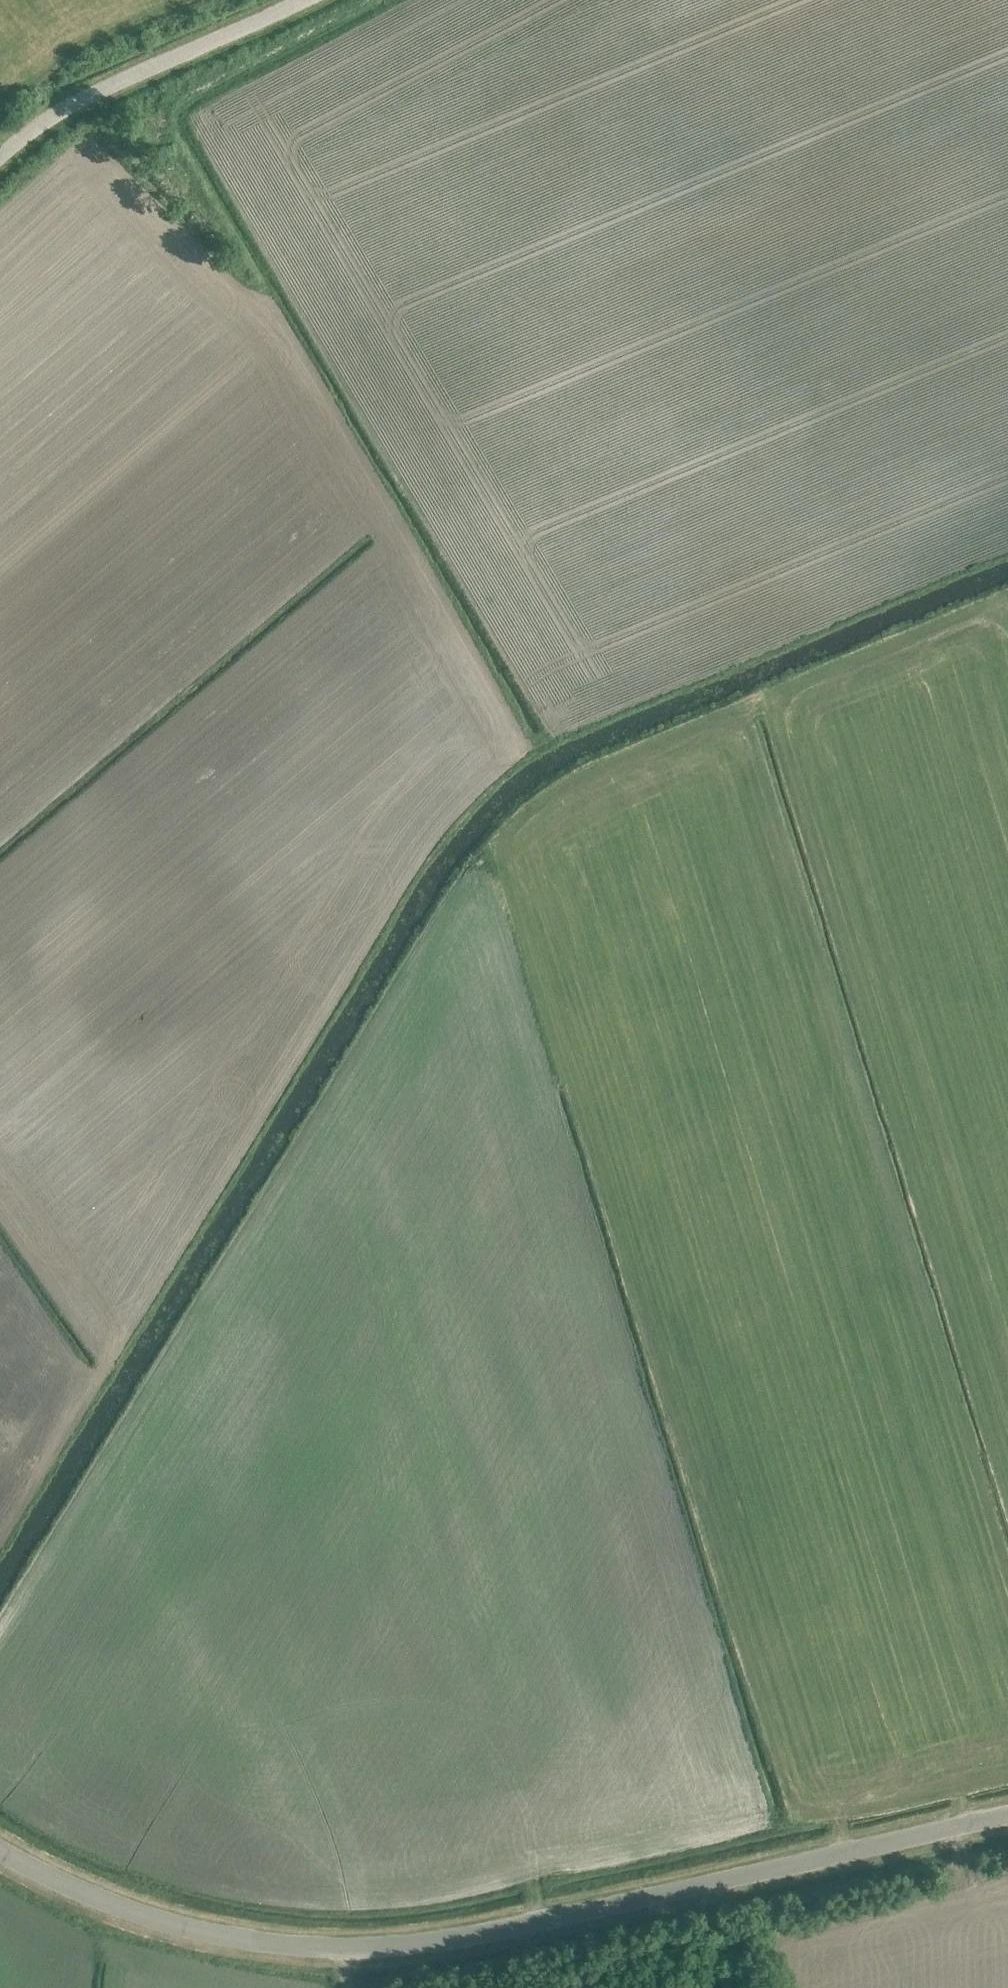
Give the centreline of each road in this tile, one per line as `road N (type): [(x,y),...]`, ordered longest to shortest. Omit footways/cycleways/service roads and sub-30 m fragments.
road 1 (tertiary): [(1007,1814),(466,1937),(355,1948),(246,1940),(152,1918),(0,1849)]
road 2 (unclassified): [(0,158),(73,104),(306,0)]

